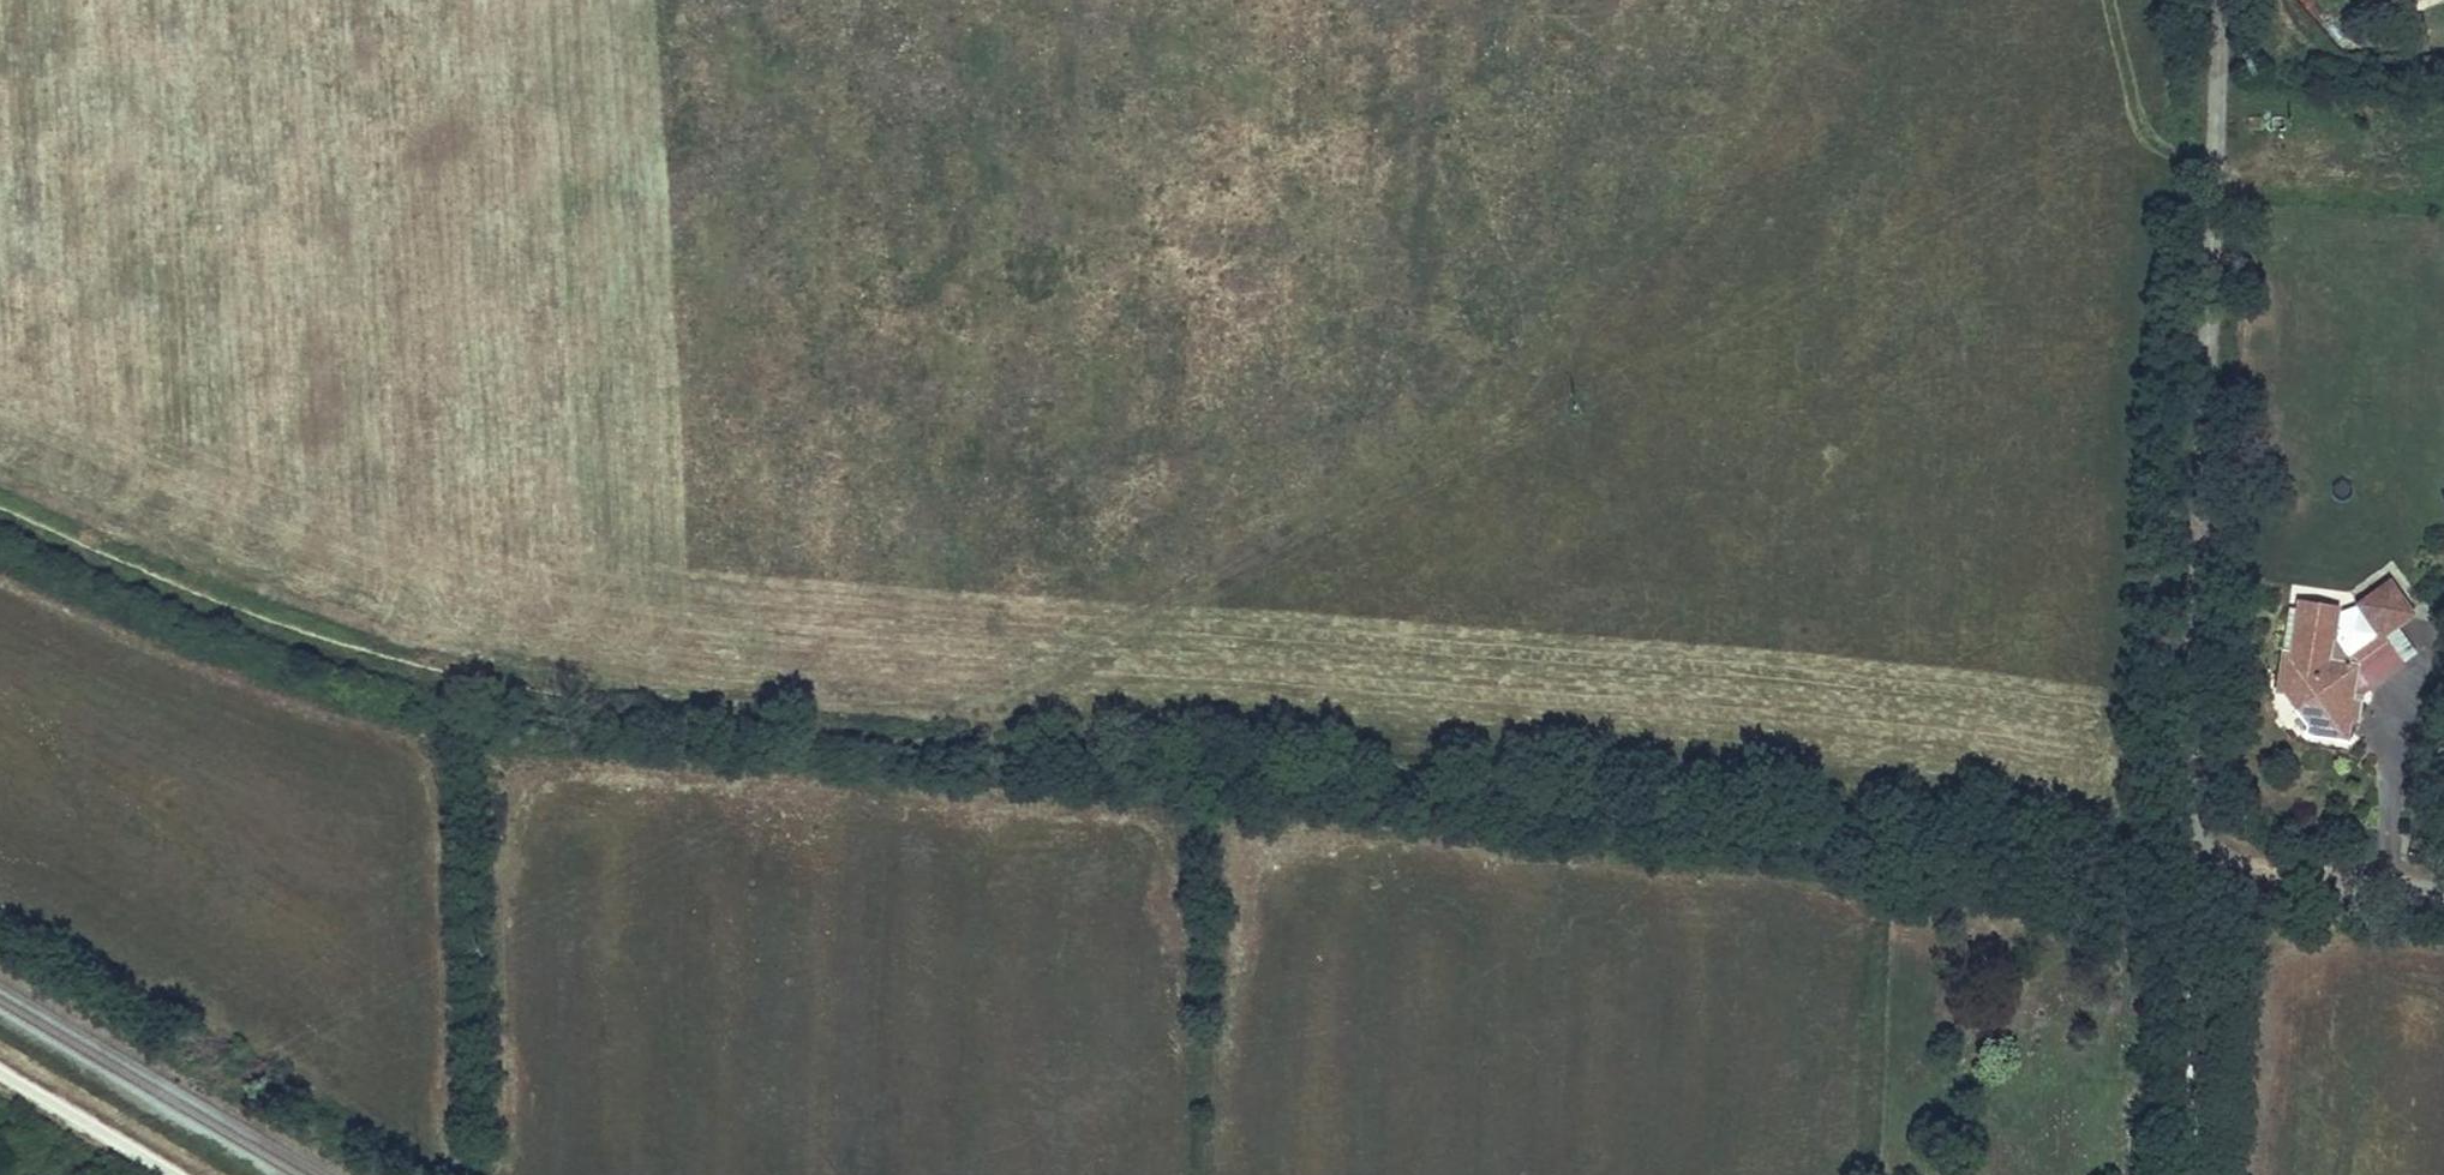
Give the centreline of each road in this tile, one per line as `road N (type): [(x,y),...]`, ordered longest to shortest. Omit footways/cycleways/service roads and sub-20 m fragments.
road 1 (residential): [(2443,874),(2194,850),(2222,0)]
road 2 (track): [(0,1075),(166,1174)]

